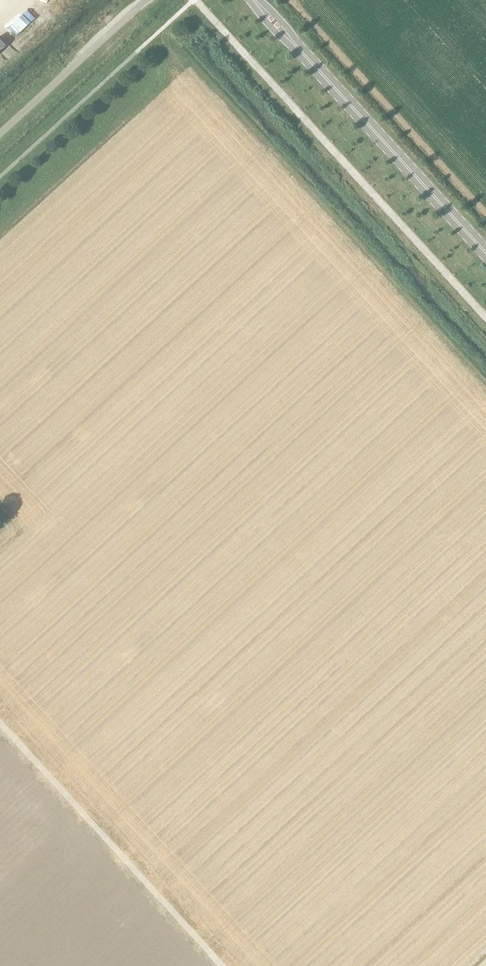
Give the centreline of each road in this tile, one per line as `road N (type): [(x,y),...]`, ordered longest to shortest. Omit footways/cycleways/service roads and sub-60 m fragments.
road 1 (tertiary): [(298,49),(485,254)]
road 2 (unclassified): [(0,135),(148,0)]

